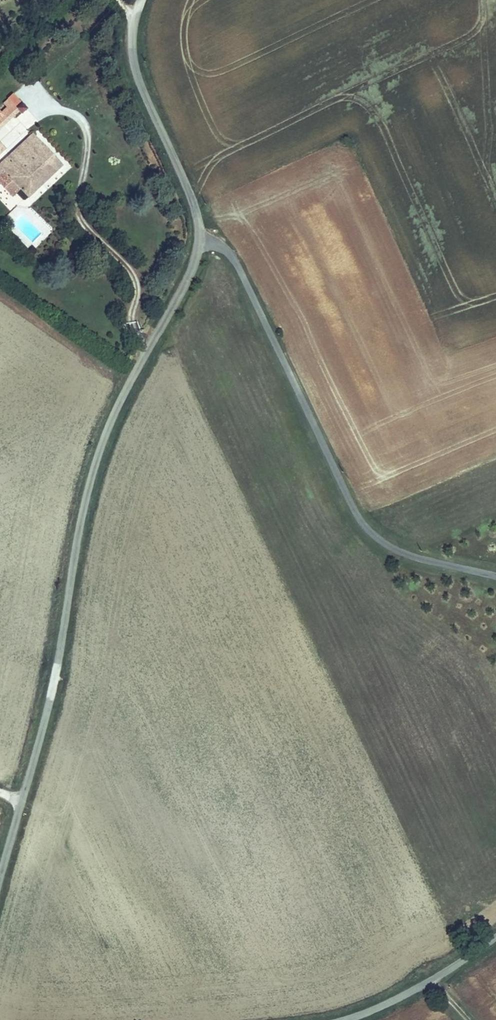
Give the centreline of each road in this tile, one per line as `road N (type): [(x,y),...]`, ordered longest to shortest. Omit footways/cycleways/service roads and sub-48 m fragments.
road 1 (unclassified): [(142,0),(132,33),(144,88),(196,214),(195,256),(91,476),(48,710),(0,883)]
road 2 (unclassified): [(495,933),(430,979),(330,1019)]

